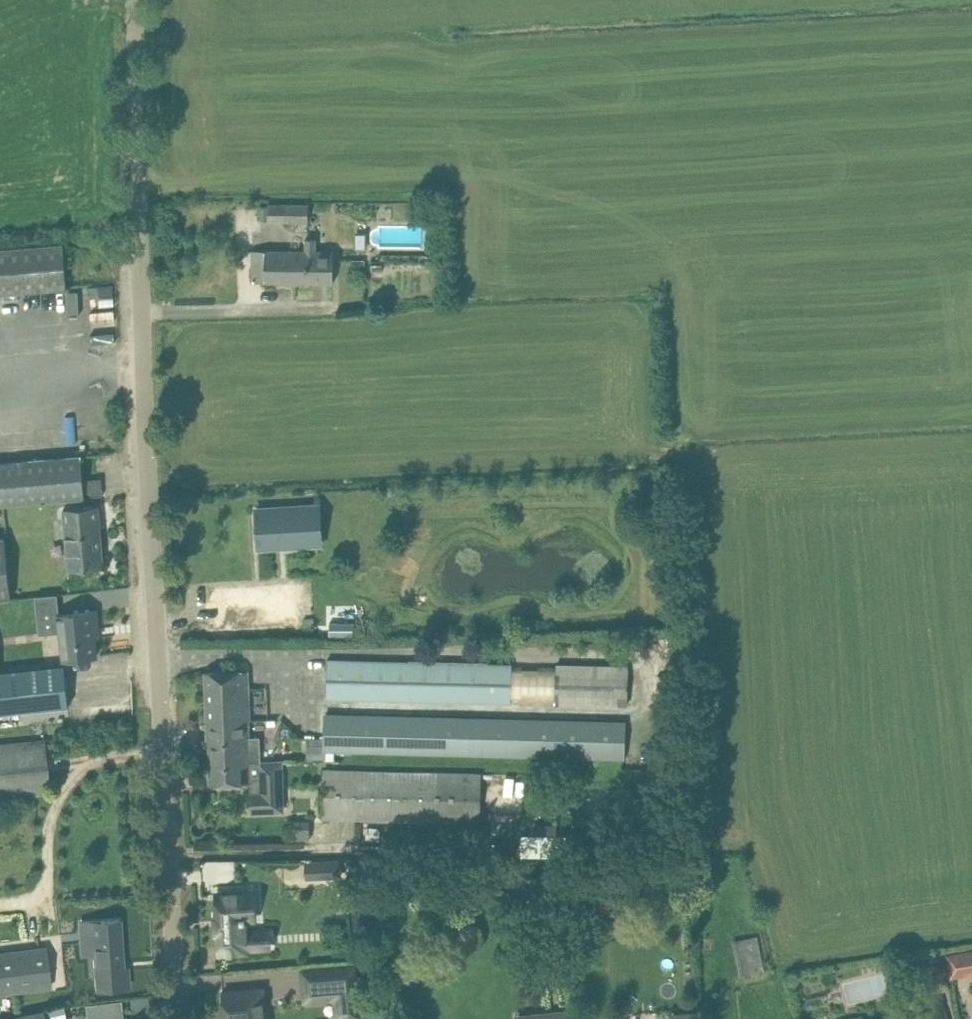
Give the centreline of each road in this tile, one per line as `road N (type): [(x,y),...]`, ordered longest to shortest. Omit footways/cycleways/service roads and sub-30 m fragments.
road 1 (unclassified): [(169,1018),(127,59),(134,0)]

